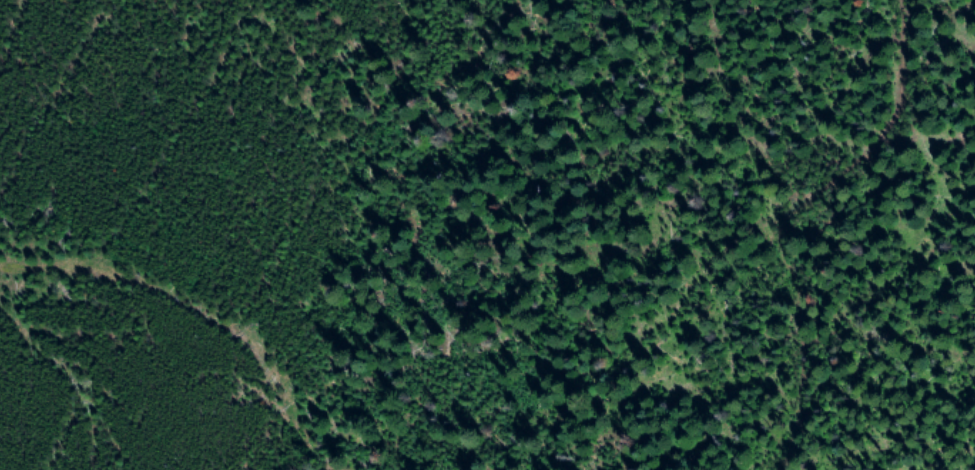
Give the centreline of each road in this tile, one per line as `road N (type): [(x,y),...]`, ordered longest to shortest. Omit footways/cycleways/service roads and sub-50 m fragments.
road 1 (track): [(412,469),(0,192)]
road 2 (track): [(809,469),(818,318),(860,94),(862,0)]

